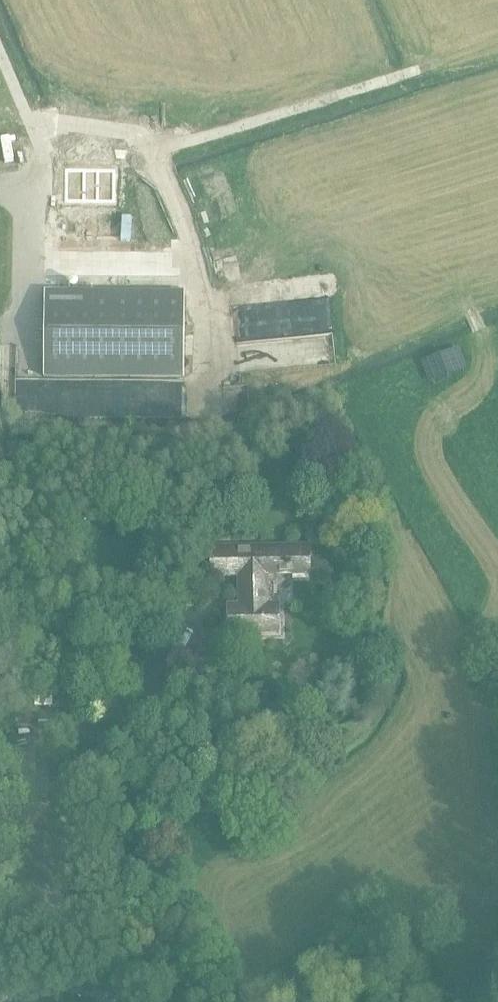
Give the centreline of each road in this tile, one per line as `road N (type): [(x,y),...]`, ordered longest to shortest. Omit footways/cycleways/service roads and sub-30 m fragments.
road 1 (unclassified): [(114,1001),(76,982),(0,979)]

